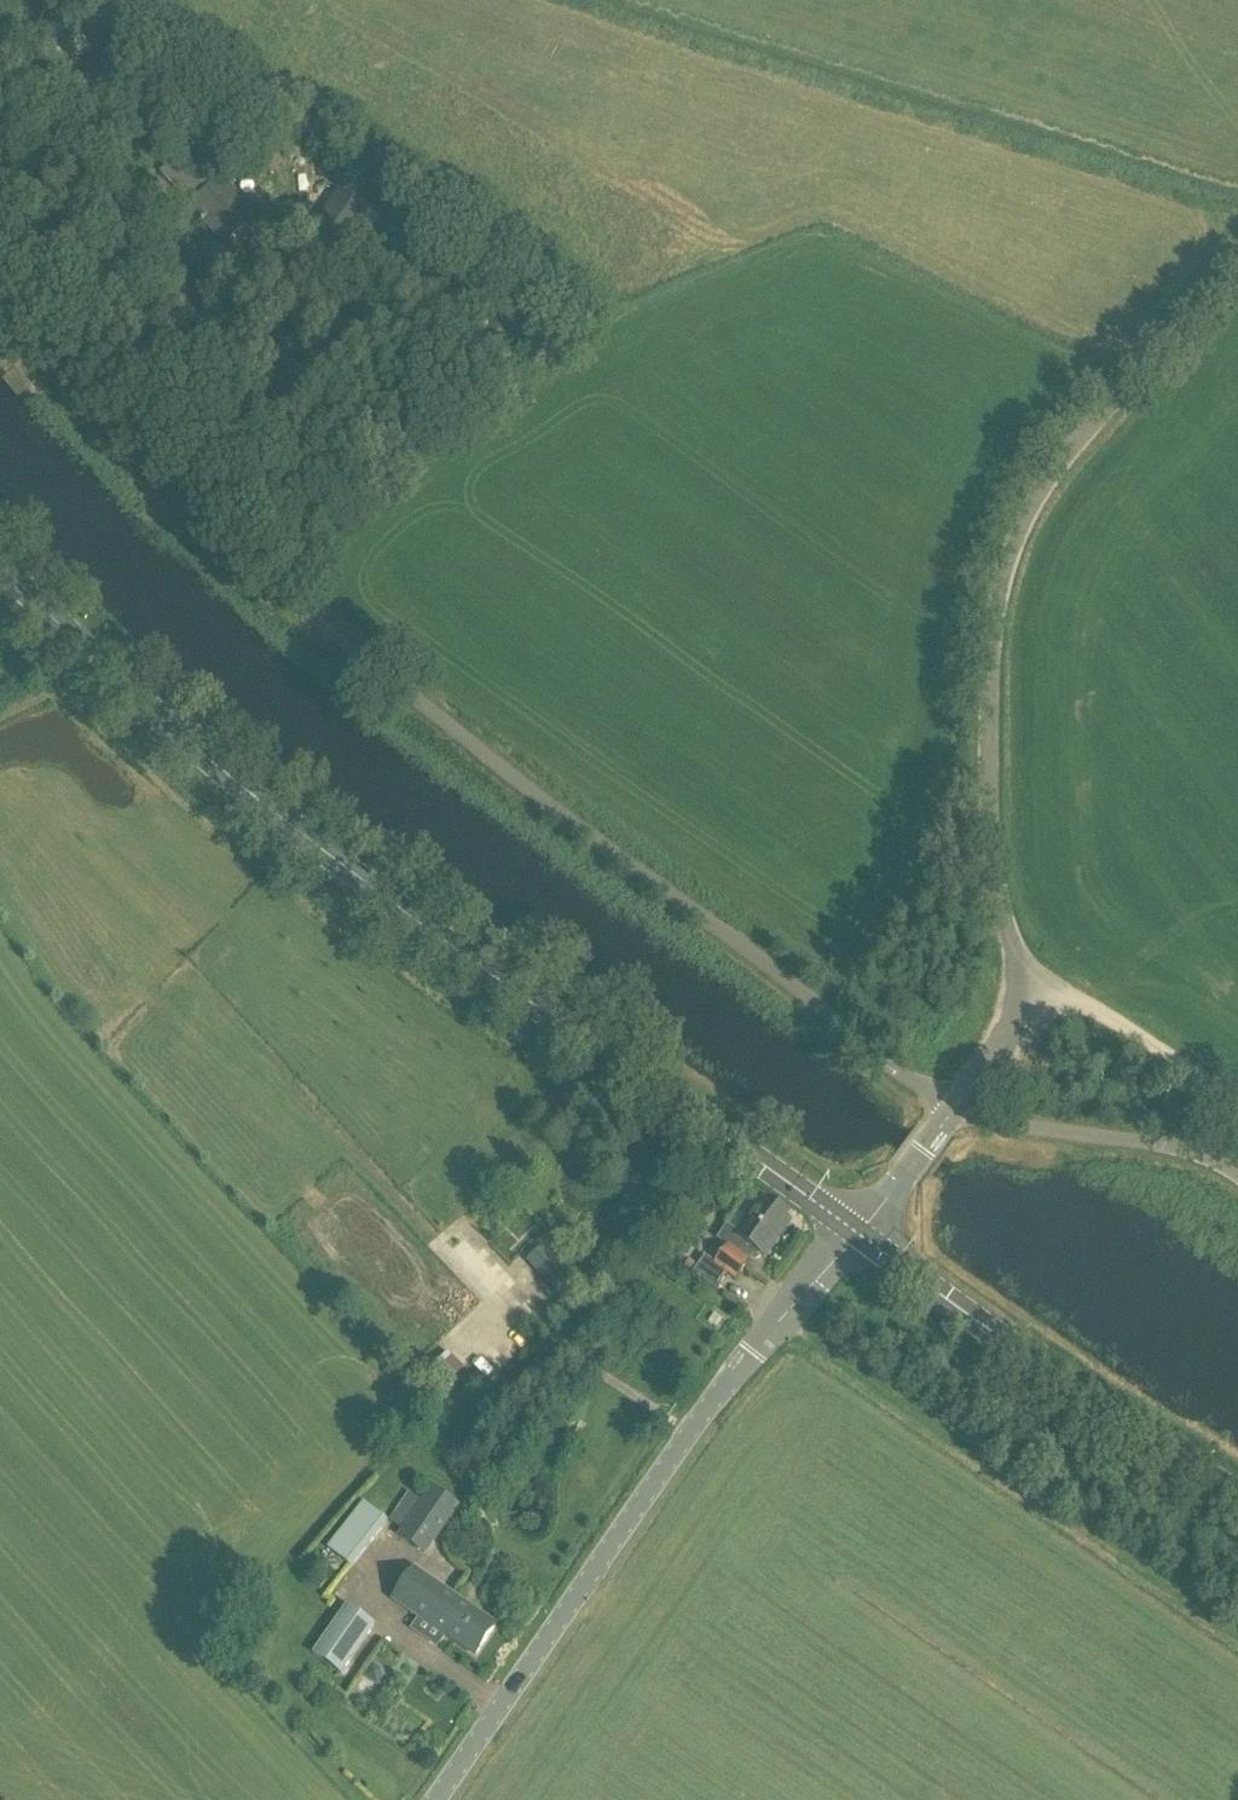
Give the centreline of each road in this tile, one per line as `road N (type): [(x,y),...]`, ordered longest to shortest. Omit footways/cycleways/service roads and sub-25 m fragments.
road 1 (unclassified): [(961,1102),(885,1062),(248,568),(0,298)]
road 2 (secondary): [(858,1233),(289,824),(148,707),(0,563)]
road 3 (unclassified): [(961,1102),(1013,1025),(1031,969),(1003,881),(990,718),(1001,591),(1027,528),(1075,450),(1237,271)]
road 4 (unclassified): [(438,1799),(711,1404),(858,1233)]
road 5 (secondary): [(1237,1495),(858,1233)]
road 6 (unclassified): [(1237,1176),(1182,1149),(1017,1124),(961,1102)]
road 7 (track): [(1031,969),(1237,1108)]
road 8 (unclassified): [(858,1233),(961,1102)]

